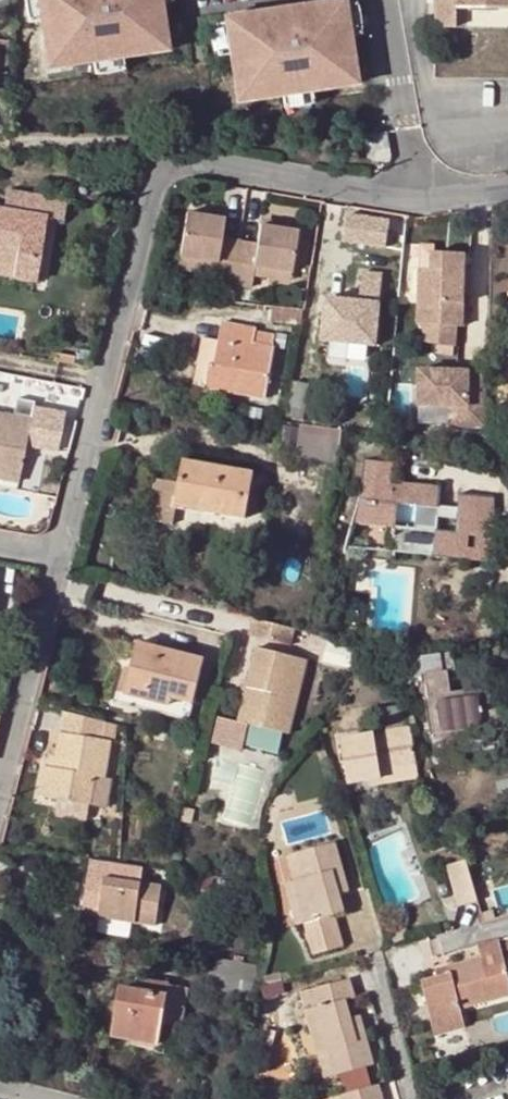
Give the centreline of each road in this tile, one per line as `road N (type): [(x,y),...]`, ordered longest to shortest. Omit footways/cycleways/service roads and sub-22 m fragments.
road 1 (residential): [(0,772),(151,203),(170,173),(208,164),(399,199),(507,188)]
road 2 (residential): [(412,1098),(375,958)]

